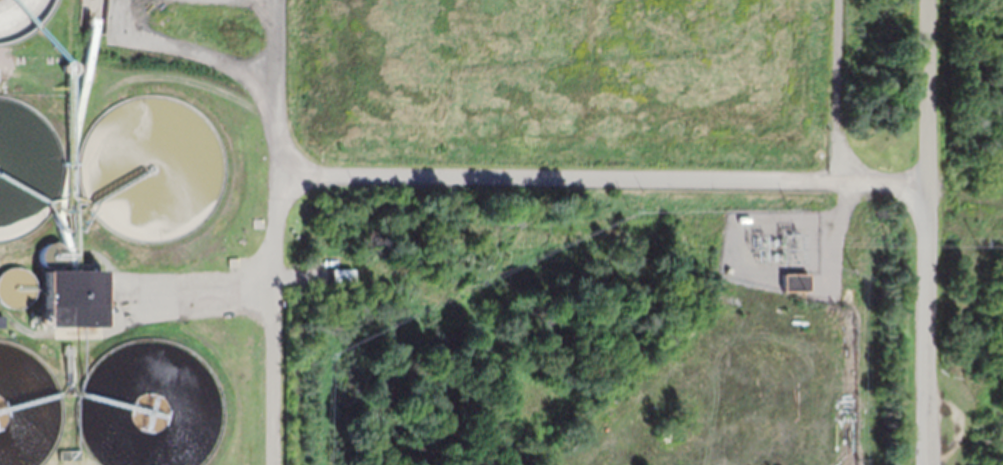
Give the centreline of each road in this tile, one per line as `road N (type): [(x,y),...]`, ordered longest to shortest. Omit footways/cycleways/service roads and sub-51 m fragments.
road 1 (residential): [(971,187),(273,180)]
road 2 (residential): [(274,0),(272,464)]
road 3 (residential): [(924,185),(923,464)]
road 4 (residential): [(924,185),(924,0)]

